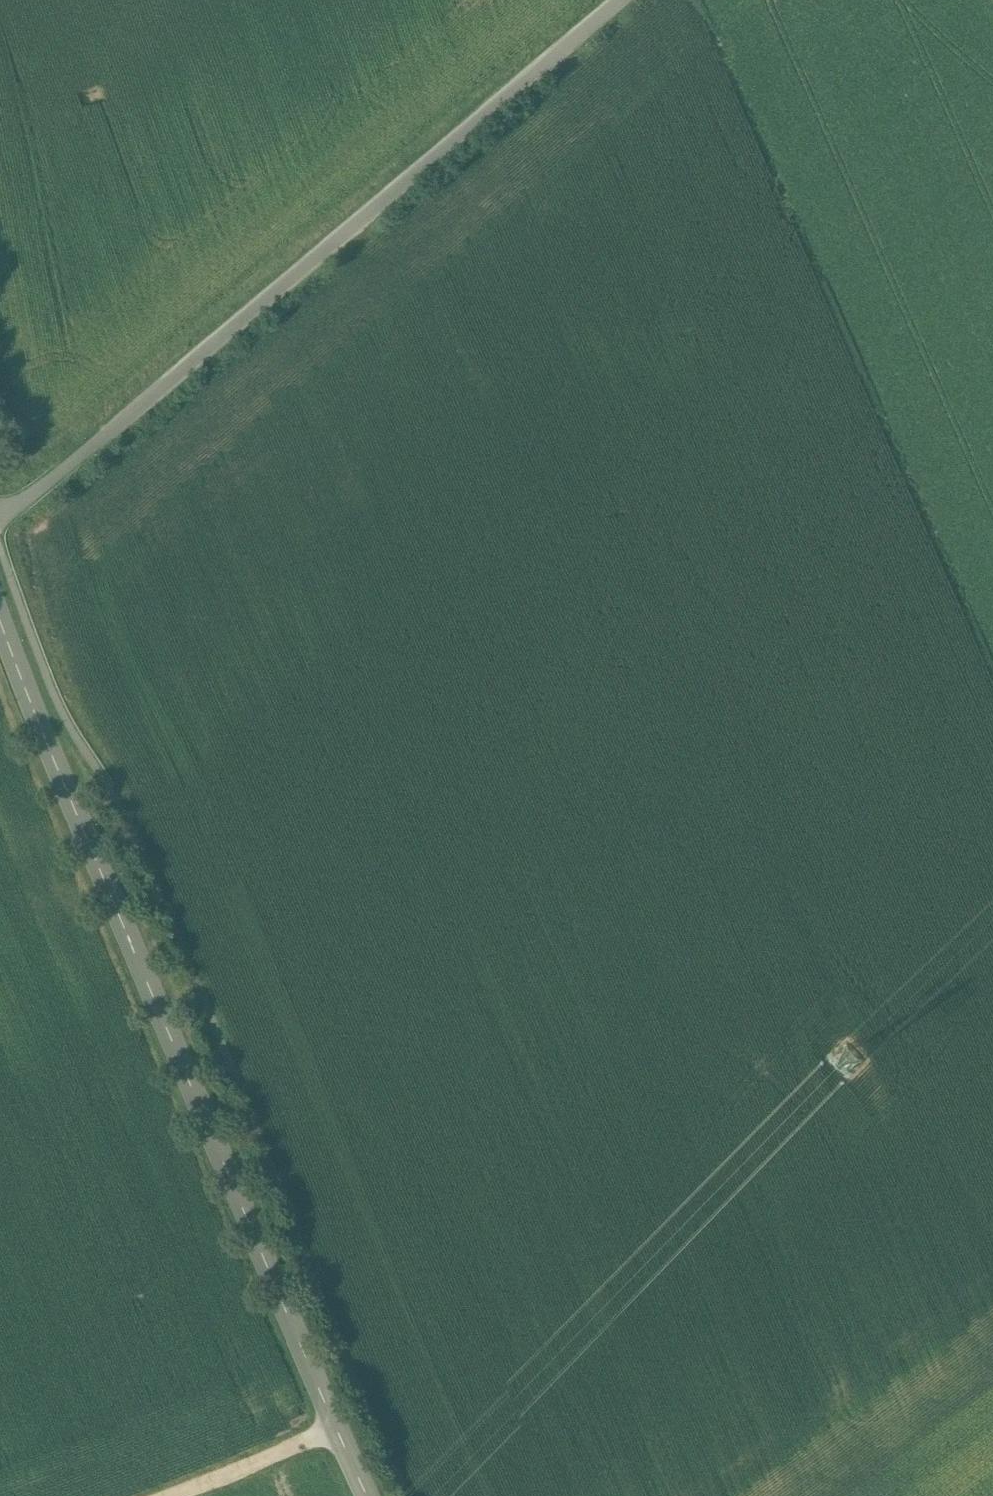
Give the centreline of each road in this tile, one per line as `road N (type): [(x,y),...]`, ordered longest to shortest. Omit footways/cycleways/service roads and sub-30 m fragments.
road 1 (tertiary): [(0,612),(49,748),(371,1495)]
road 2 (unclassified): [(0,518),(624,0)]
road 3 (track): [(168,1495),(339,1431)]

